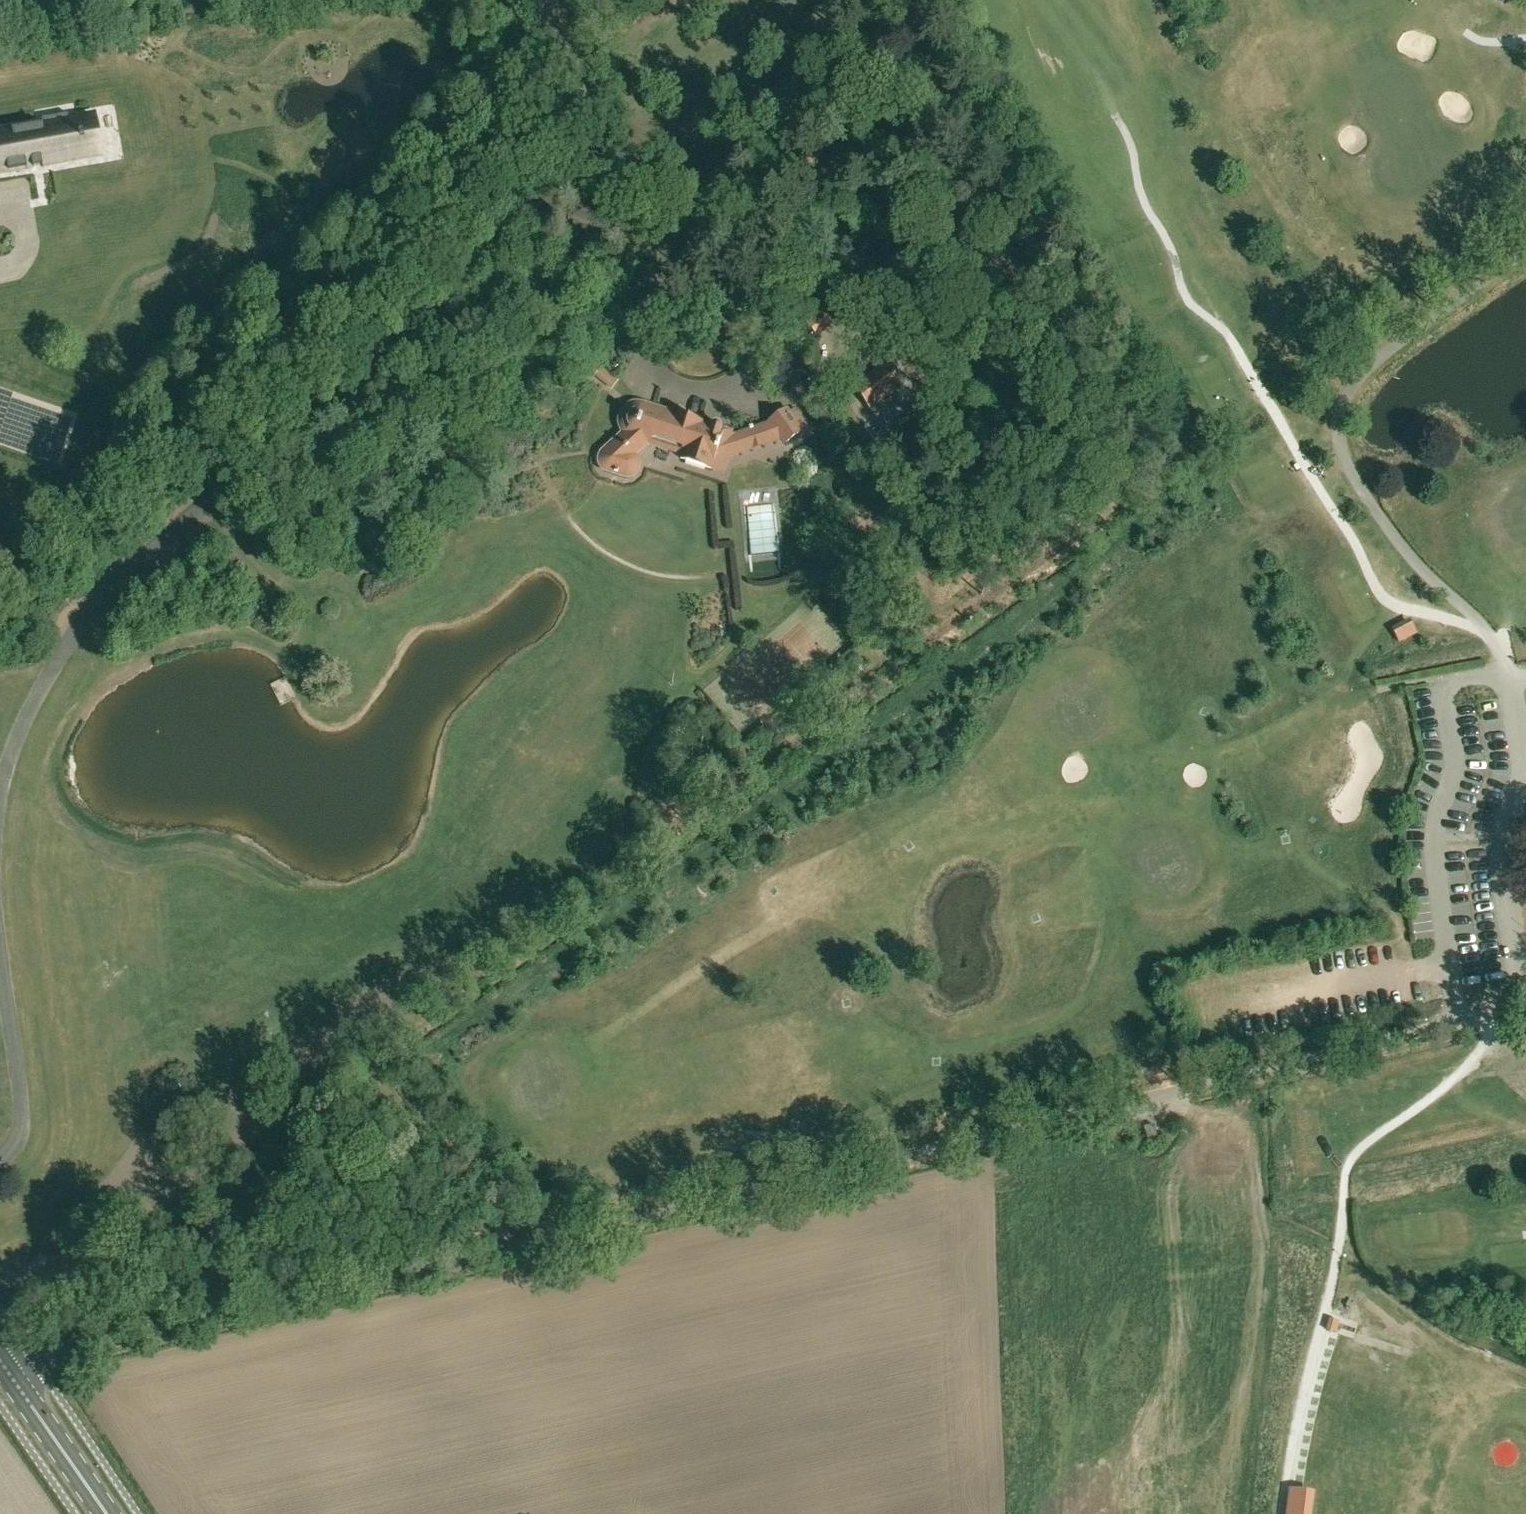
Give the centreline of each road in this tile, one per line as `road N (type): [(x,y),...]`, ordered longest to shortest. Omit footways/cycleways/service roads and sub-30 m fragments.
road 1 (secondary): [(105,1513),(0,1363)]

